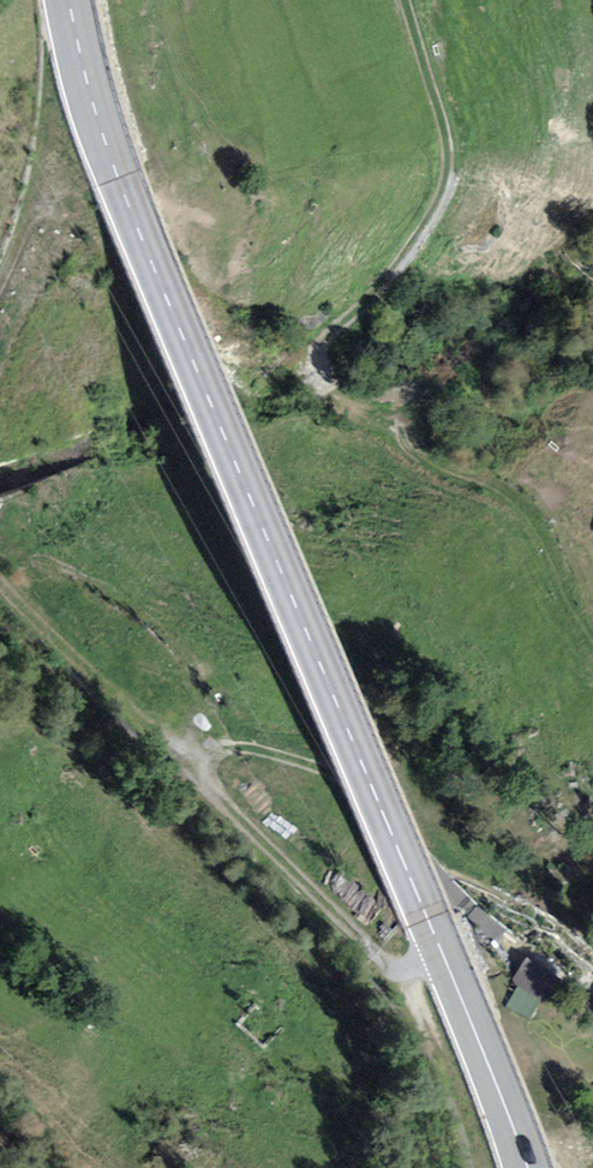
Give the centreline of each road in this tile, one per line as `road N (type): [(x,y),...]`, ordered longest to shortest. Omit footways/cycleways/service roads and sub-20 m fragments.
road 1 (secondary): [(69,0),(119,178),(528,1167)]
road 2 (track): [(445,960),(408,969),(378,958),(222,801),(208,767),(219,749),(236,747),(298,759),(330,773),(423,849)]
road 3 (track): [(405,0),(445,130),(447,174),(414,243),(315,362),(334,396),(398,426)]

